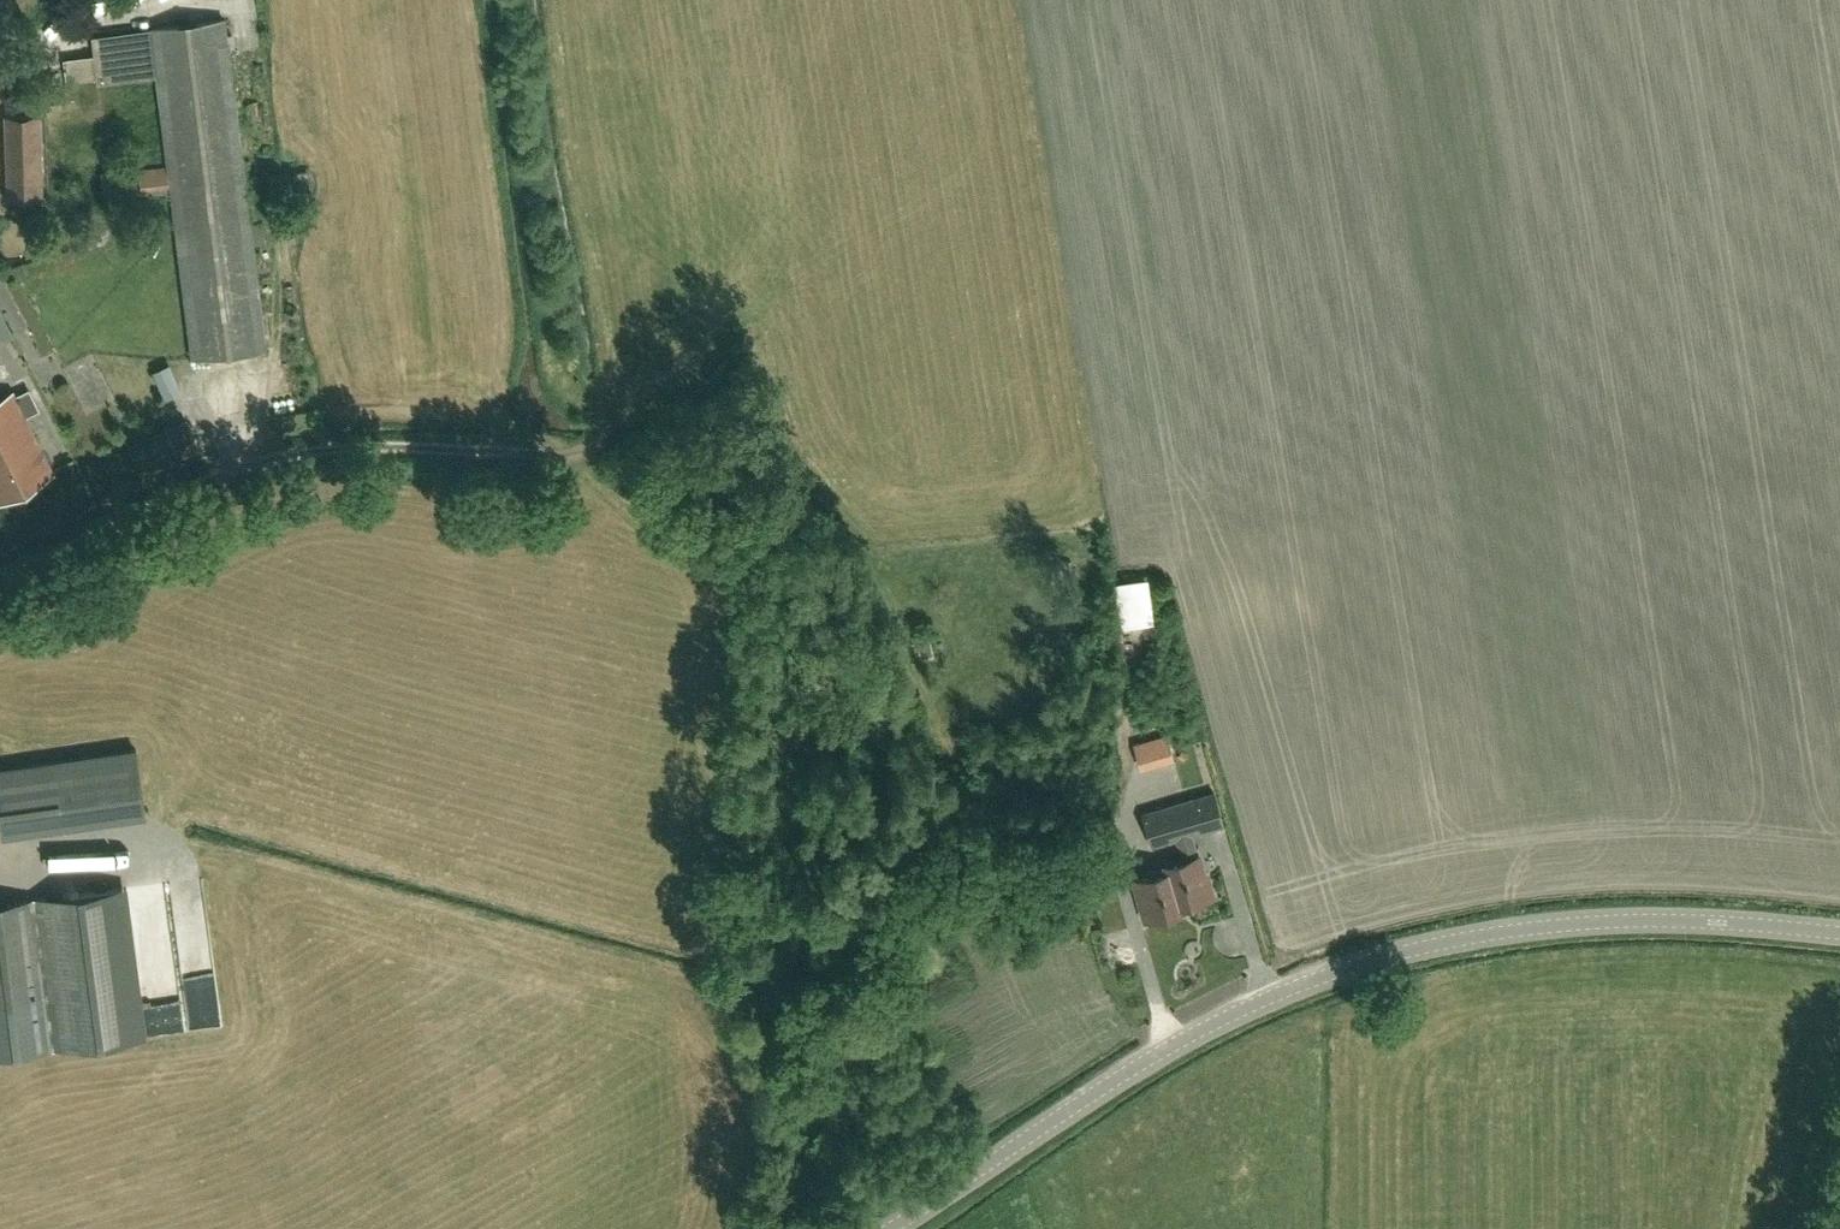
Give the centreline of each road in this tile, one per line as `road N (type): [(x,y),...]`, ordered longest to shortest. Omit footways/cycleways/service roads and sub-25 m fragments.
road 1 (tertiary): [(897,1228),(1153,1060),(1323,980),(1469,941),(1612,925),(1839,938)]

